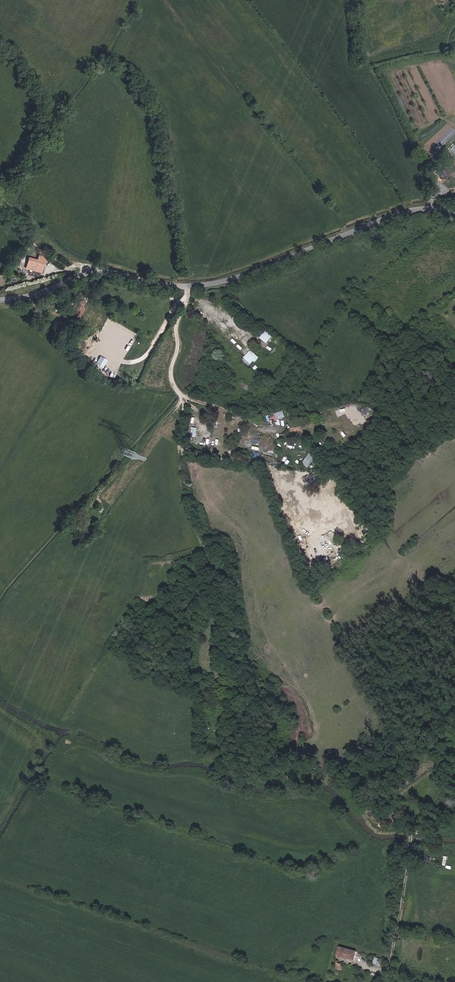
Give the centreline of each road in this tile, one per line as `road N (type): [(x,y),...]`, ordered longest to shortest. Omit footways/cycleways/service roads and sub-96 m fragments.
road 1 (tertiary): [(0,299),(39,295),(94,269),(172,285),(224,280),(401,211),(454,212)]

